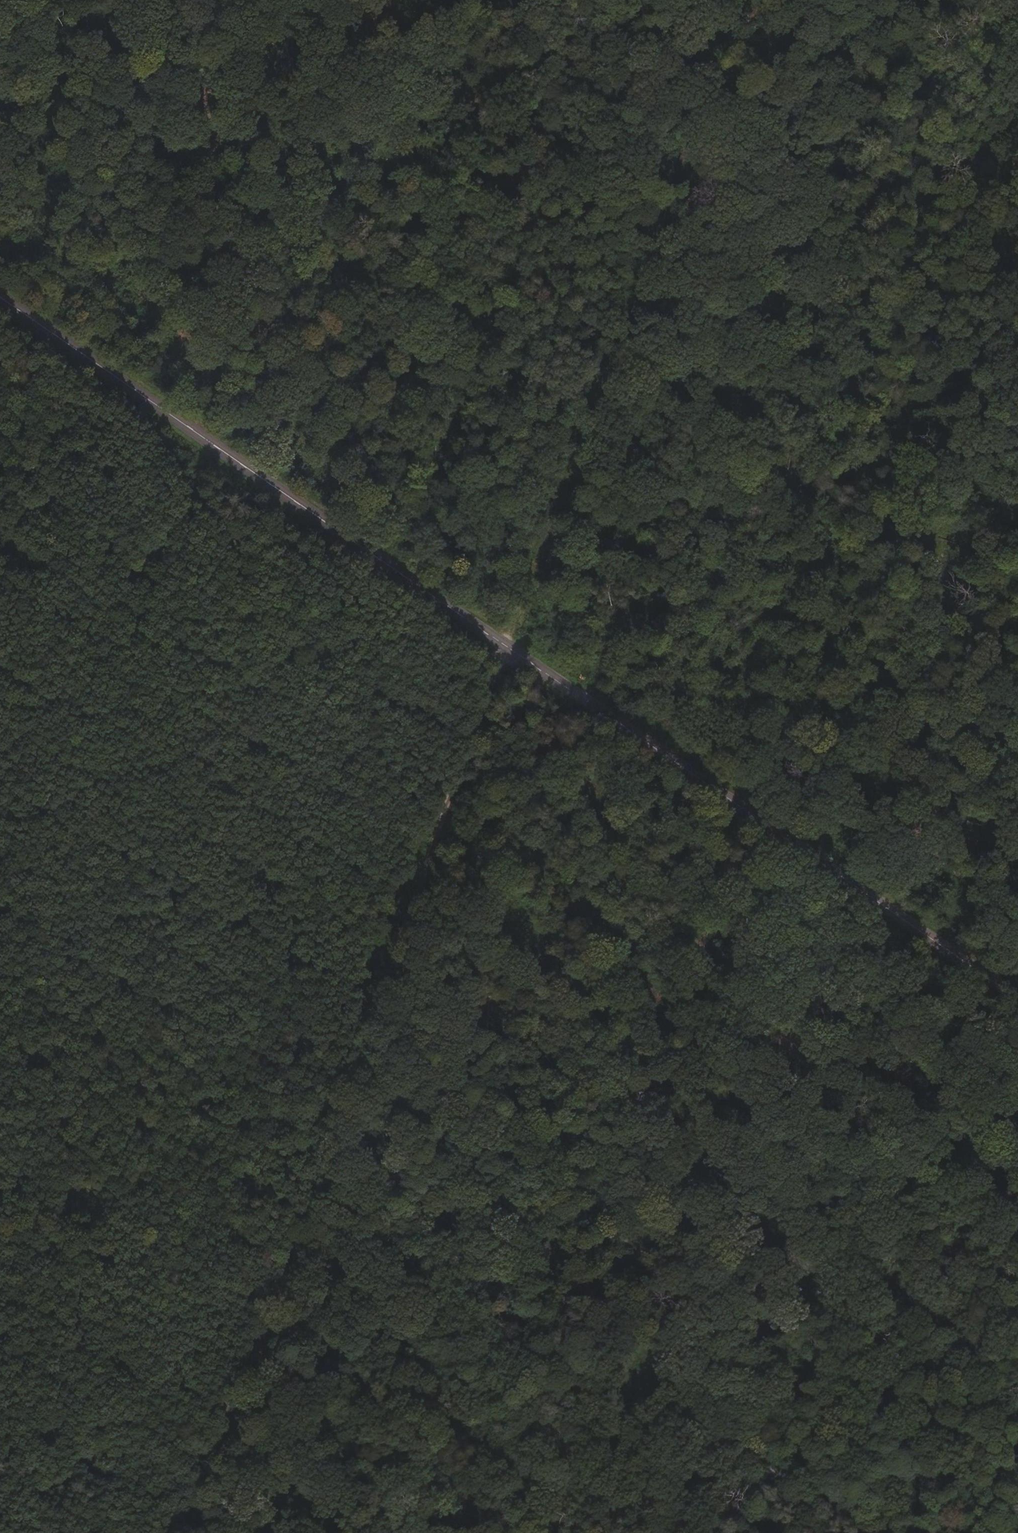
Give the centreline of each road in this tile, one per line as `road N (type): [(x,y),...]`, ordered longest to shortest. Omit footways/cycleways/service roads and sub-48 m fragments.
road 1 (tertiary): [(0,301),(1017,998)]
road 2 (track): [(1017,1276),(888,1532)]

